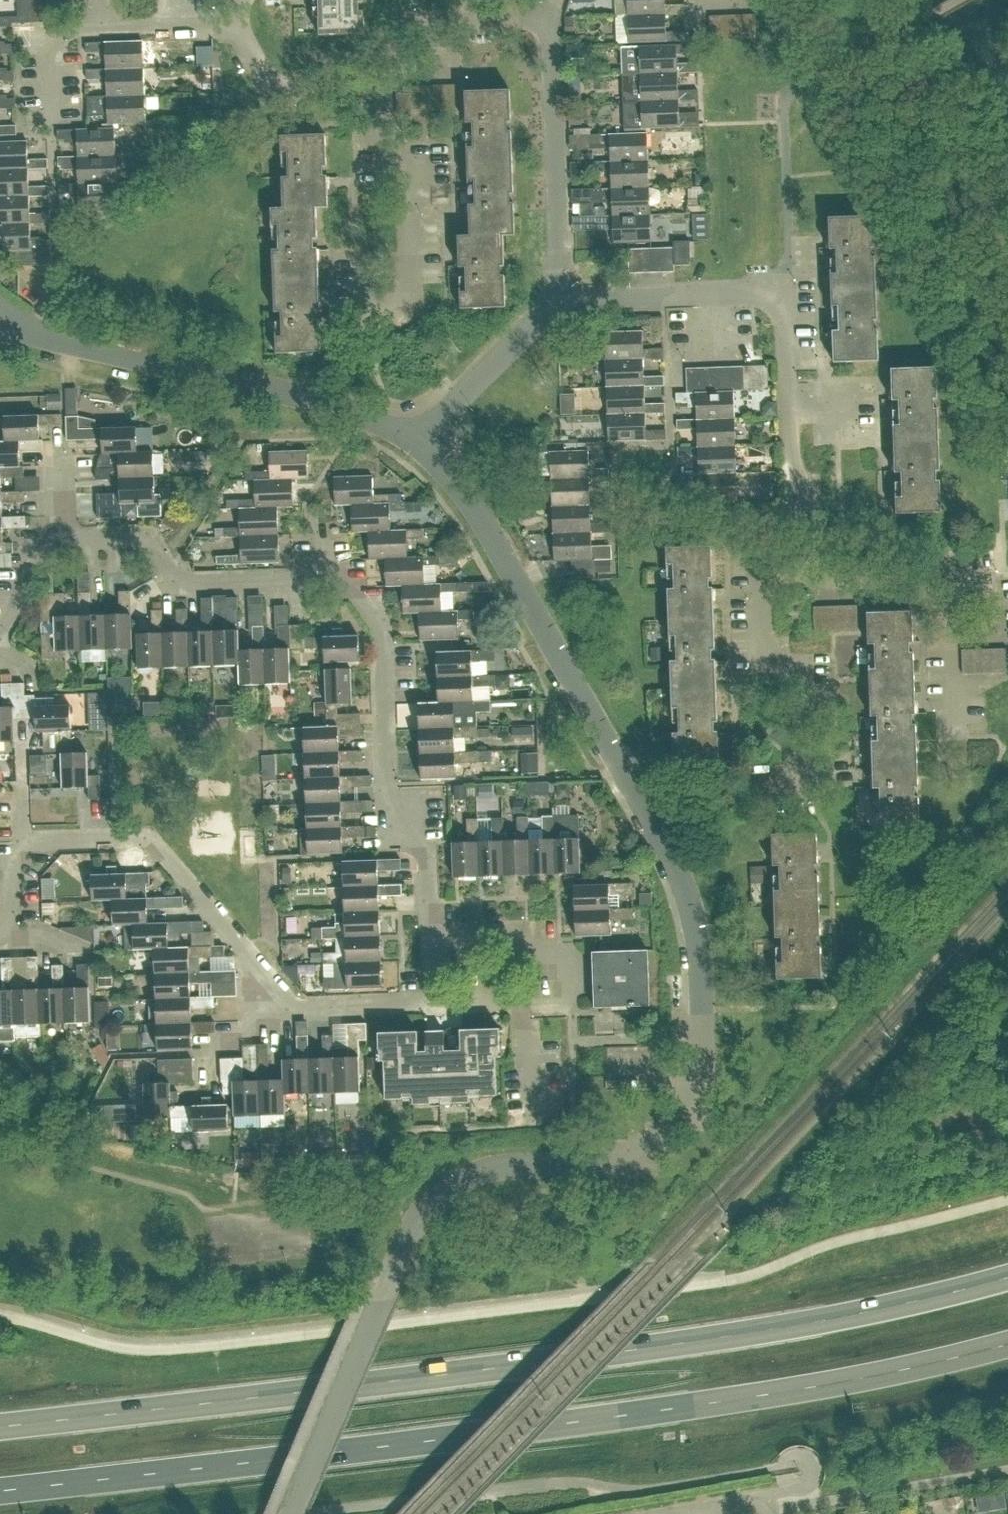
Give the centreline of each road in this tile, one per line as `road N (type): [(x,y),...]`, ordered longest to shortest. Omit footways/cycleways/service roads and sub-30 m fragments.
road 1 (unclassified): [(292,1513),(409,1235),(431,1202),(494,1167),(626,1163),(704,1085),(695,921),(682,882),(483,520),(419,432)]
road 2 (primary): [(1007,1278),(781,1330),(0,1426)]
road 3 (primary): [(0,1494),(669,1413),(1007,1347)]
road 4 (residential): [(432,937),(428,850),(389,799),(383,628),(345,579),(189,582),(139,536),(66,537)]
road 5 (residential): [(813,567),(810,500),(794,478),(779,294),(564,299)]
road 6 (unclassified): [(419,432),(0,321)]
road 7 (residential): [(369,280),(372,306),(382,312),(409,301),(408,201),(389,148),(389,81),(436,78),(438,23)]
road 8 (residential): [(281,996),(152,841),(24,846)]
road 9 (residential): [(564,299),(551,18)]
road 10 (residential): [(799,775),(809,738),(807,686),(768,656),(757,634),(756,598),(764,571),(813,567)]
road 11 (residential): [(438,23),(415,26),(285,93),(259,72),(236,24)]
road 12 (residential): [(419,432),(564,299)]
road 13 (residential): [(523,998),(544,998),(542,933),(432,937)]
road 14 (residential): [(281,996),(297,1010),(435,1003)]
road 15 (residential): [(952,594),(851,592),(813,567)]
road 16 (residential): [(956,737),(952,594)]
road 17 (residential): [(100,28),(236,24)]
road 18 (residential): [(66,537),(49,544),(0,638)]

